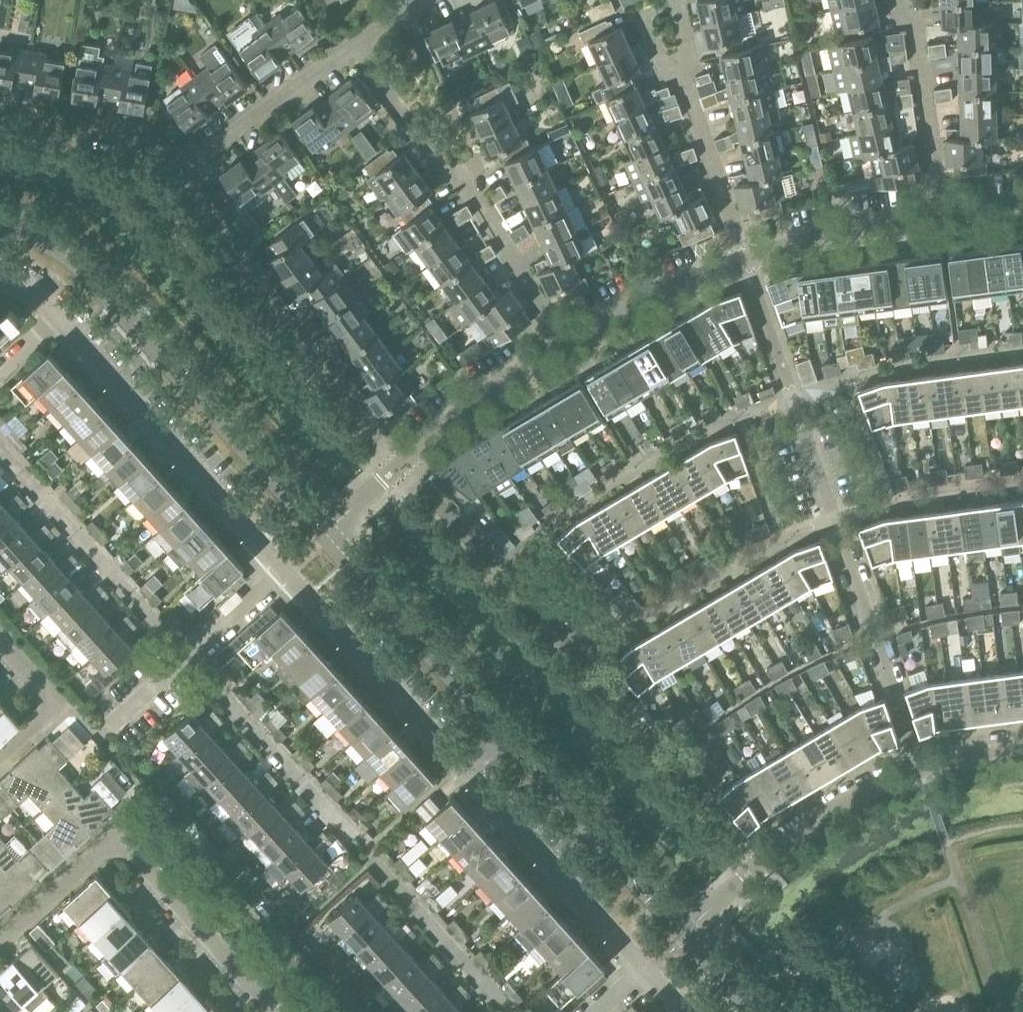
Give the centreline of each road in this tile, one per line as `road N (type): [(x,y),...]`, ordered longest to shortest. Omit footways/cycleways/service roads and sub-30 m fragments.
road 1 (residential): [(766,865),(400,462)]
road 2 (residential): [(924,766),(746,259)]
road 3 (residential): [(510,1011),(187,657)]
road 4 (tertiary): [(321,530),(80,259),(0,222)]
road 5 (residential): [(277,1011),(115,837),(0,941)]
road 6 (residential): [(400,462),(267,319),(276,306),(180,170)]
road 7 (residential): [(562,343),(463,171),(451,177),(353,44)]
road 8 (residential): [(58,314),(284,567)]
road 9 (residential): [(187,657),(0,447)]
road 10 (tertiary): [(686,932),(501,729)]
road 11 (residential): [(462,766),(644,969)]
road 12 (tertiary): [(501,729),(321,530)]
road 13 (residential): [(284,567),(462,766)]
road 14 (residential): [(897,0),(916,33),(939,211)]
road 15 (residential): [(180,170),(353,44)]
road 16 (residential): [(746,259),(656,292),(562,343)]
road 17 (residential): [(400,462),(479,394),(562,343)]
road 18 (residential): [(939,211),(746,259)]
road 19 (residential): [(746,259),(681,72)]
road 20 (residential): [(180,170),(156,146),(0,119)]
road 21 (residential): [(924,766),(829,811),(766,865)]
road 22 (residential): [(0,756),(58,704),(0,641)]
road 23 (residential): [(187,657),(284,567)]

